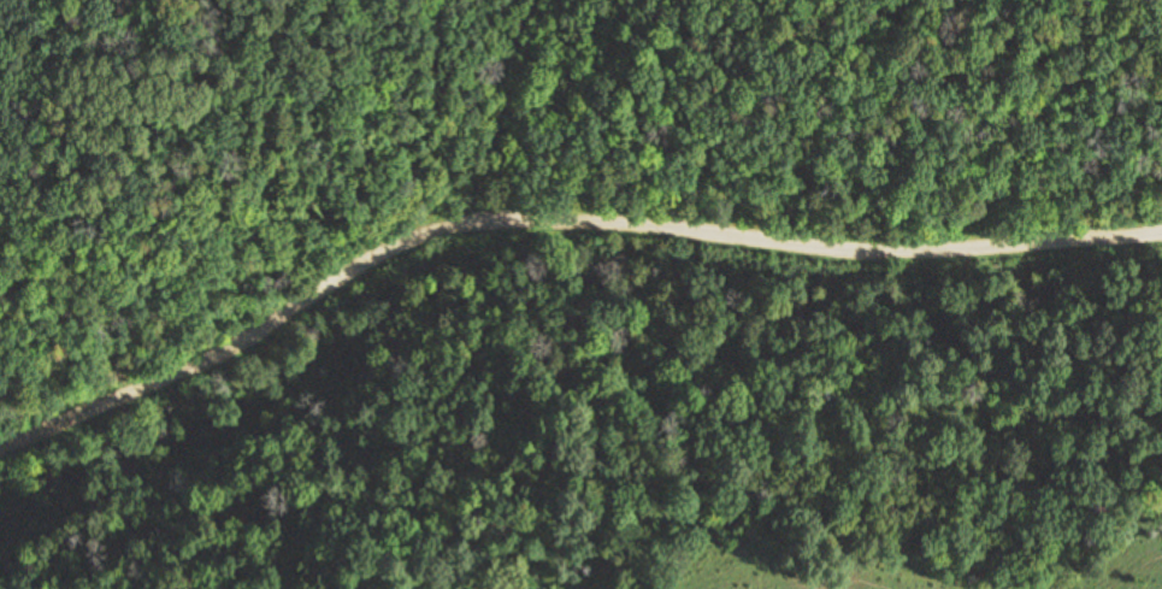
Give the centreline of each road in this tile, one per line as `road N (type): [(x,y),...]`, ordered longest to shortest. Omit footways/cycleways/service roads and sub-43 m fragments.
road 1 (residential): [(1161,229),(898,248),(585,219),(497,220),(429,232),(234,342),(0,446)]

